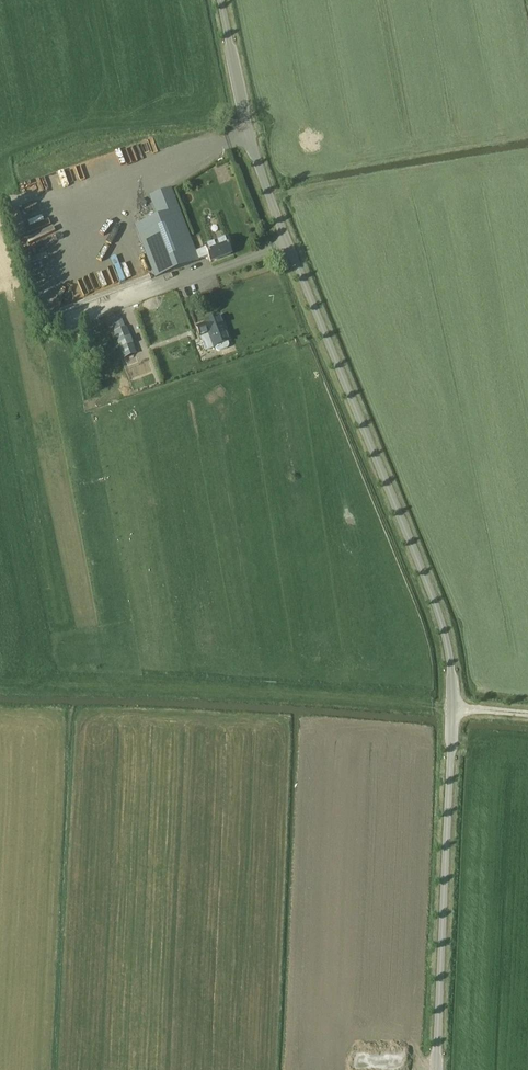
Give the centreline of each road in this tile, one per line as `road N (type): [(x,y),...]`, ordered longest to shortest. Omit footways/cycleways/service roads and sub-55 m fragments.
road 1 (unclassified): [(437,1069),(452,710),(460,690),(456,649),(270,185),(227,0)]
road 2 (track): [(527,716),(273,693),(0,683)]

